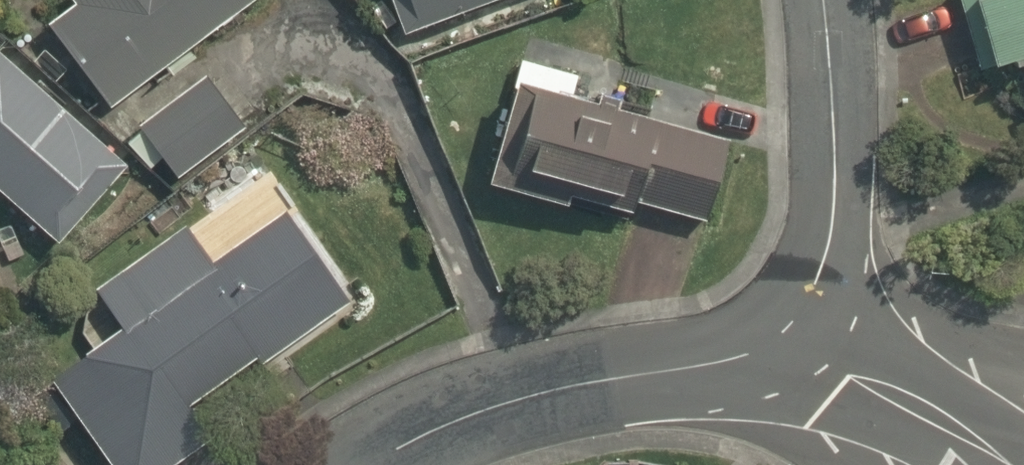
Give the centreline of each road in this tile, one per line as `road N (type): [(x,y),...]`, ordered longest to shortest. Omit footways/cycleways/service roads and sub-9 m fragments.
road 1 (residential): [(361,464),(477,412),(742,357),(787,331)]
road 2 (residential): [(787,331),(836,241),(820,0)]
road 3 (residential): [(1000,464),(787,331)]

